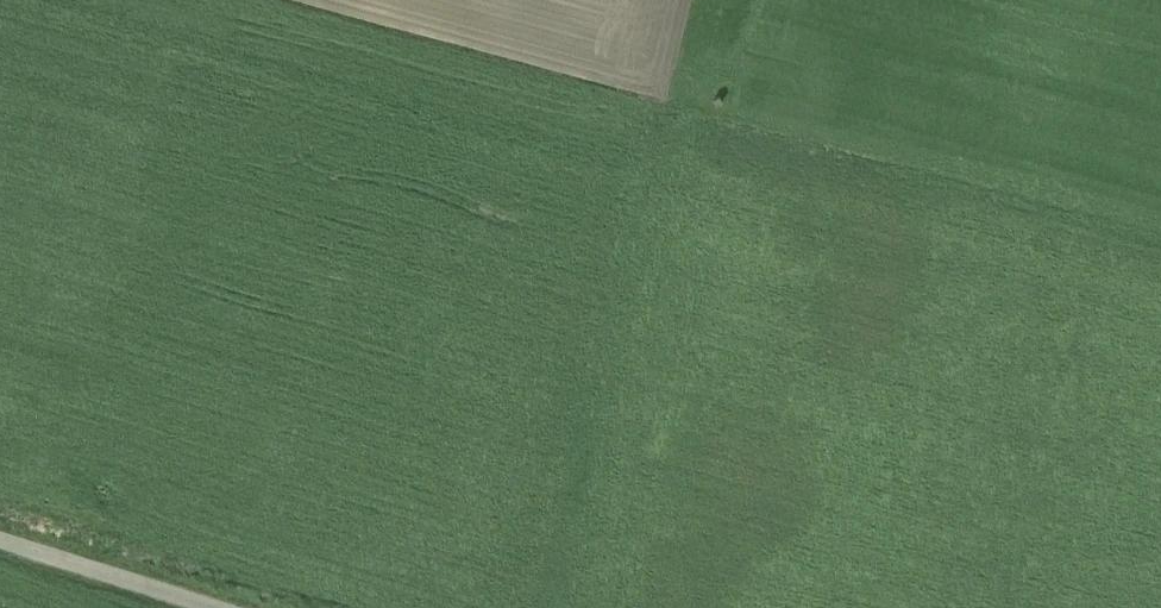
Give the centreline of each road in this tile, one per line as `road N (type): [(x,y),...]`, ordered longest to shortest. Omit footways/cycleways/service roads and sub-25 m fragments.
road 1 (track): [(0,542),(223,607)]

